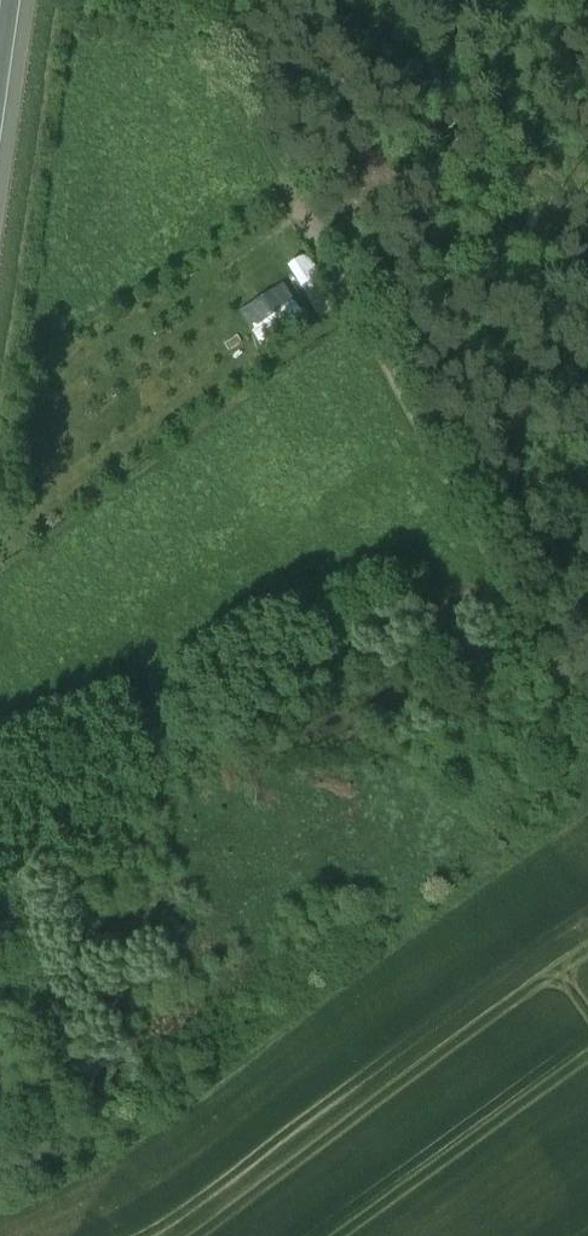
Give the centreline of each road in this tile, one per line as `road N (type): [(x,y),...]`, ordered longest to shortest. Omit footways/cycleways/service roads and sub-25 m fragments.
road 1 (track): [(330,260),(587,729)]

